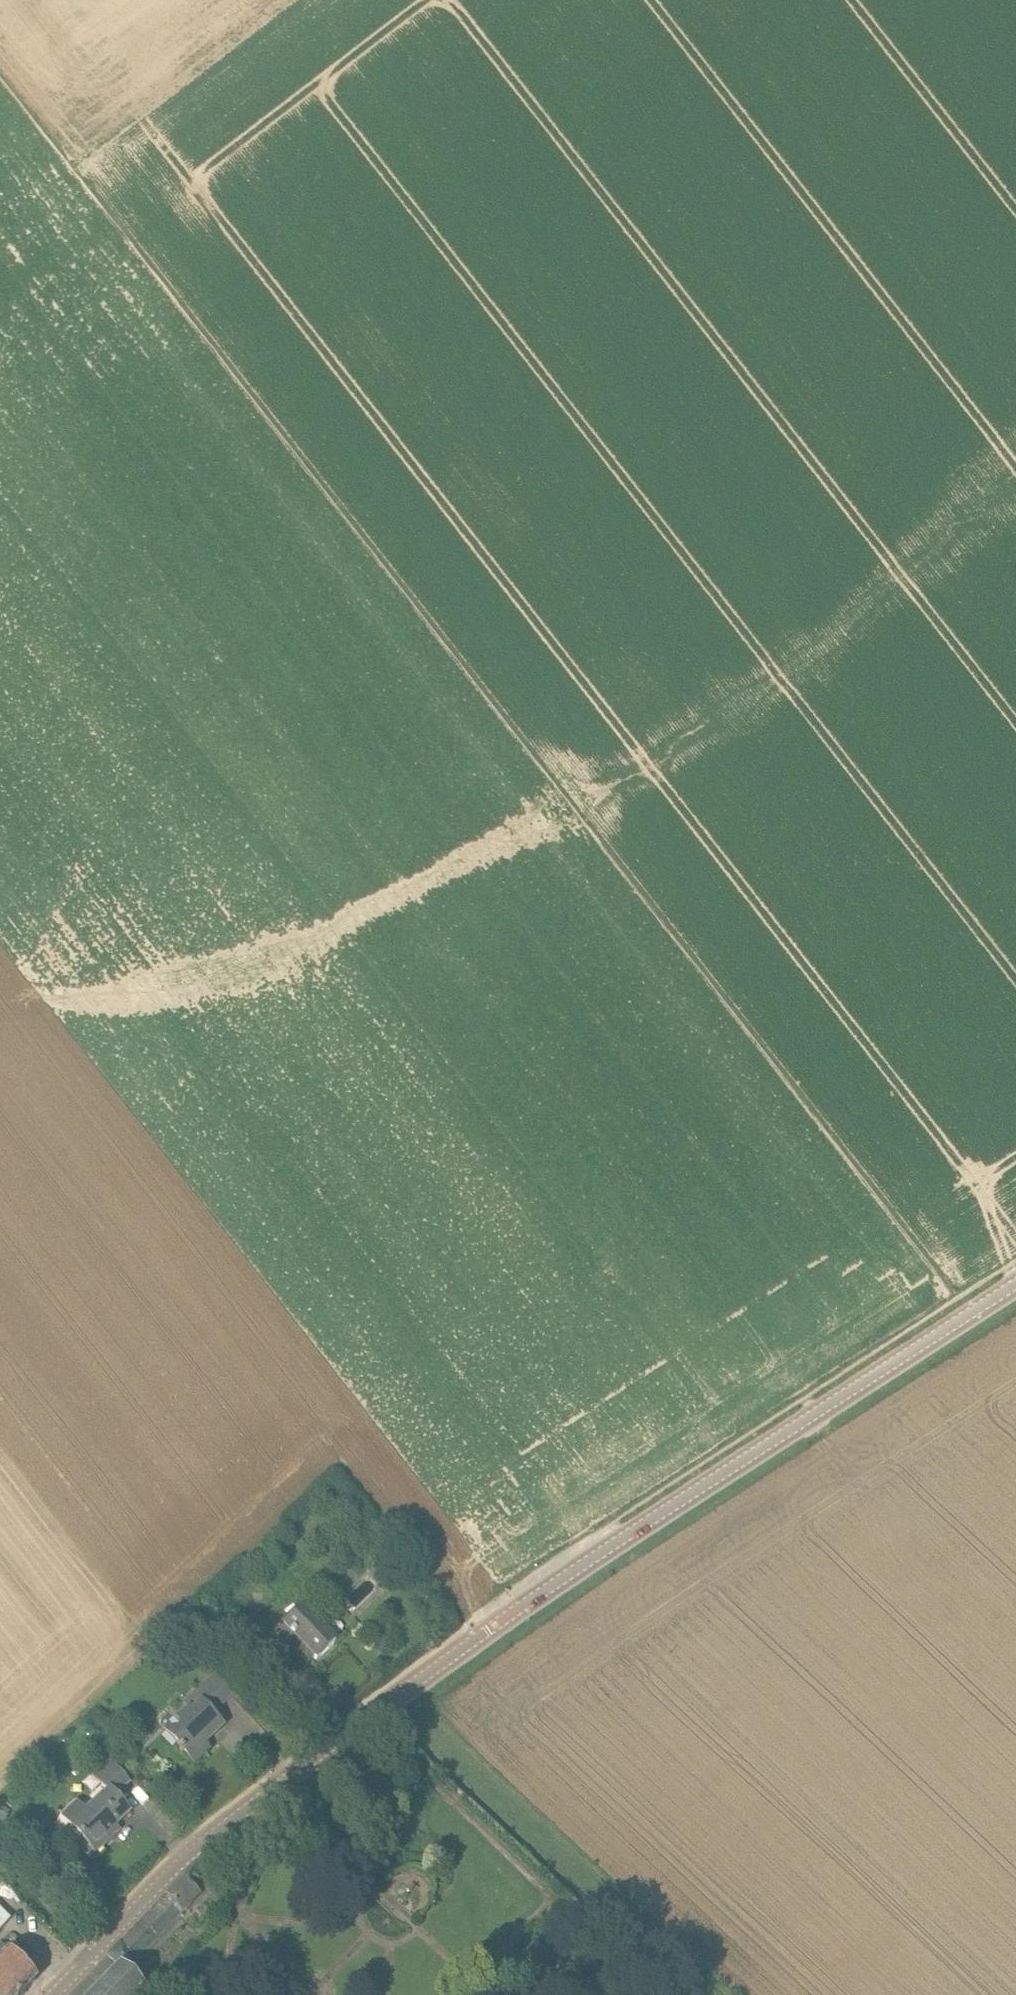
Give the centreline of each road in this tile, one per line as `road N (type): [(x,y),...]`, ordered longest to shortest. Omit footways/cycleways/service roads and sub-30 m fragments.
road 1 (tertiary): [(52,1994),(196,1847),(391,1699),(1015,1282)]

